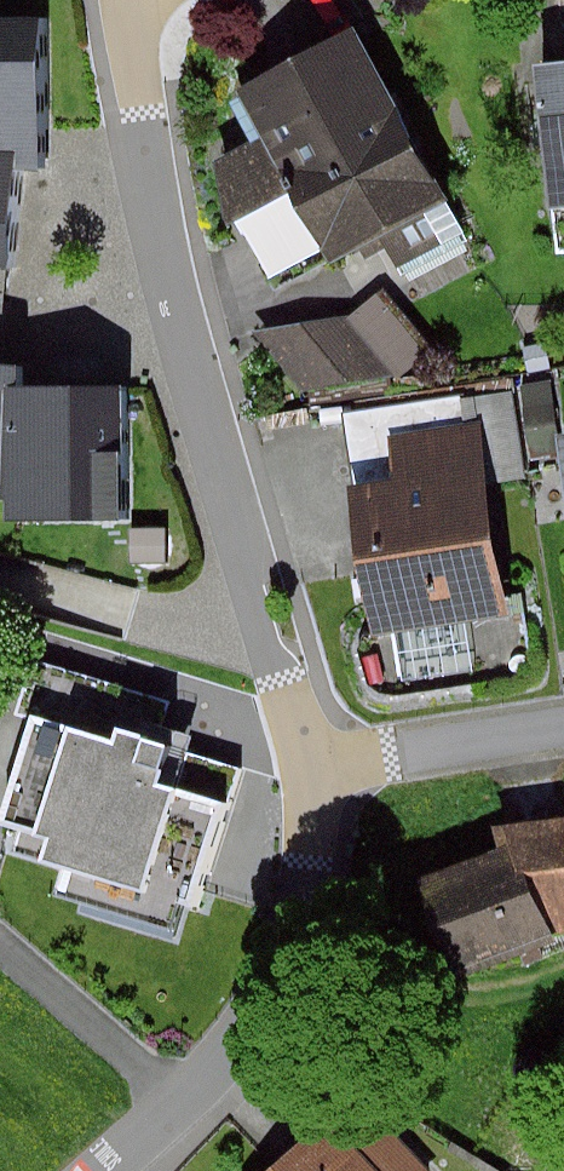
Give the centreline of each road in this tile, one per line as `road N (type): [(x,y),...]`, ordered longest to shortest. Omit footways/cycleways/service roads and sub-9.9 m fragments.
road 1 (residential): [(142,0),(225,377),(328,761)]
road 2 (residential): [(328,761),(333,852),(306,949),(267,1027),(204,1104),(132,1170)]
road 3 (residential): [(328,761),(563,723)]

